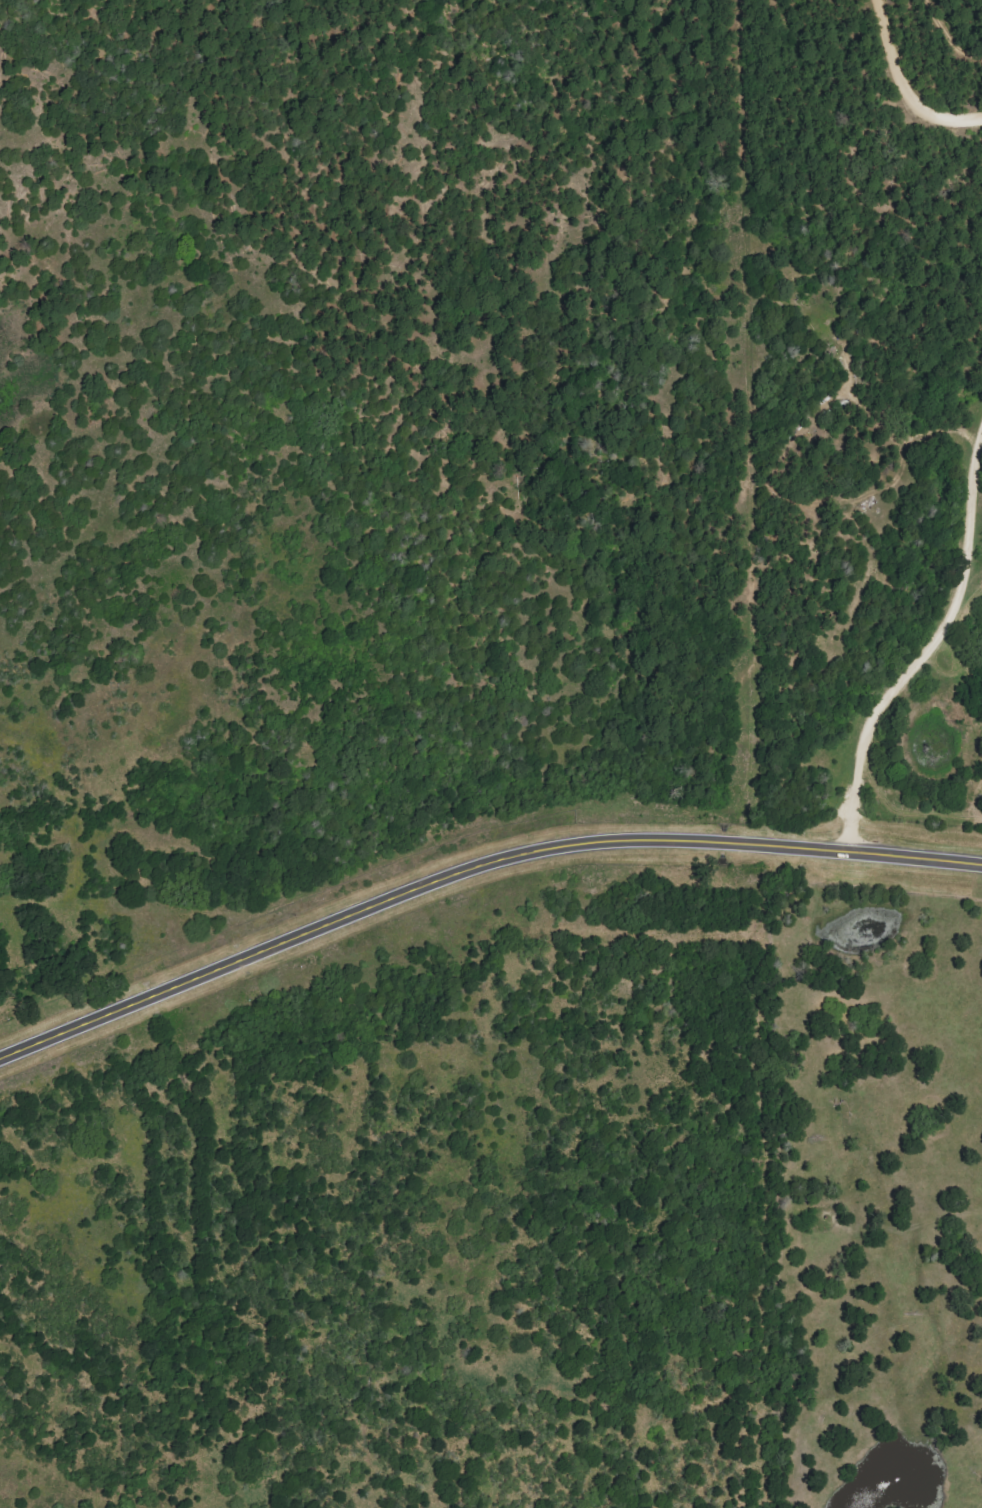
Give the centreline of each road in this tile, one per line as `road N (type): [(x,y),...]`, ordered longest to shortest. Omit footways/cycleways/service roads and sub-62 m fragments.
road 1 (secondary): [(0,1053),(440,873),(562,839),(675,835),(843,844),(981,862)]

